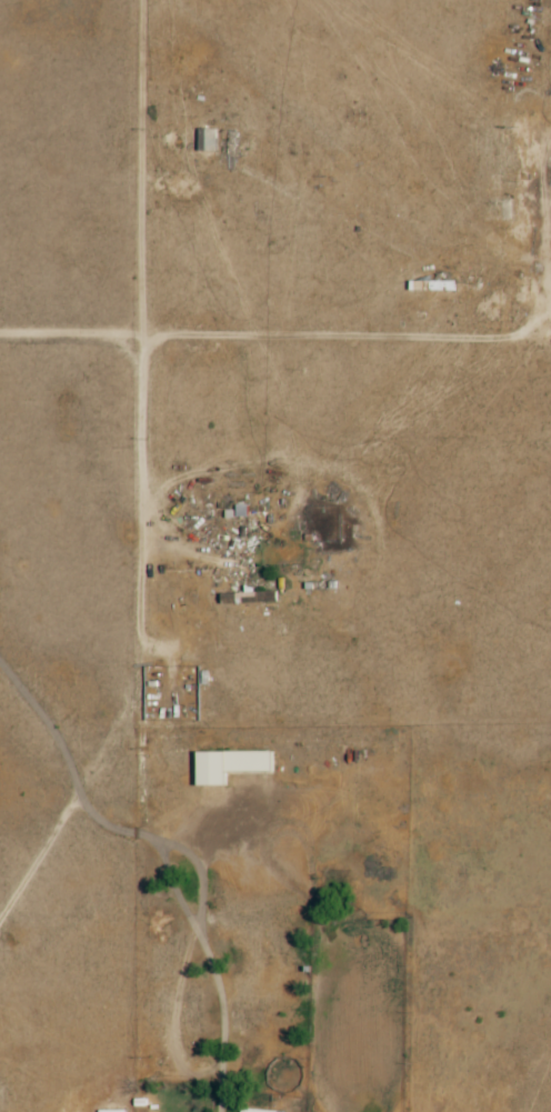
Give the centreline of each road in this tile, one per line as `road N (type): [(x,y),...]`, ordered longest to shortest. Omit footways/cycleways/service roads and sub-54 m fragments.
road 1 (residential): [(223,1111),(227,1014),(218,974),(159,873),(141,778),(147,392),(128,350),(91,339),(0,338)]
road 2 (track): [(550,318),(128,350)]
road 3 (track): [(142,788),(0,965)]

